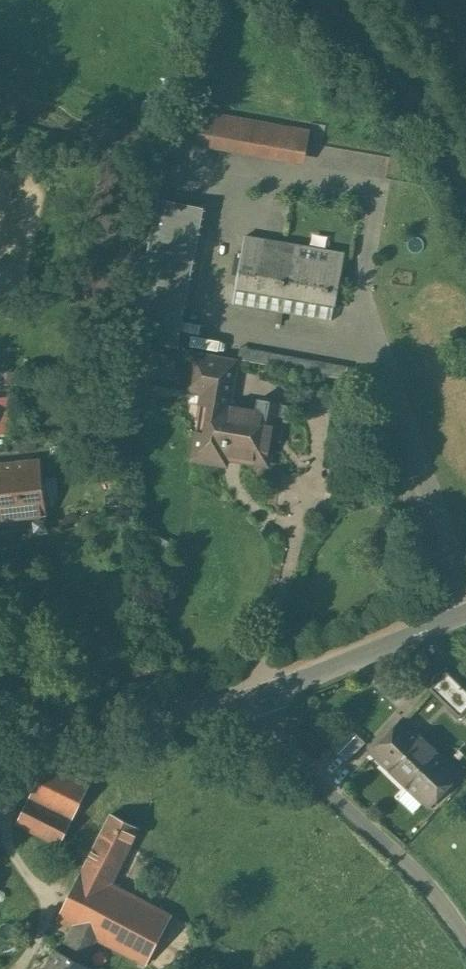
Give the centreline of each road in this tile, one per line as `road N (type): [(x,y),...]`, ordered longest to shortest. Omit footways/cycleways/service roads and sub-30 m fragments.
road 1 (unclassified): [(249,700),(280,748),(418,875),(465,937)]
road 2 (unclassified): [(0,711),(157,716),(249,700)]
road 3 (unclassified): [(249,700),(465,614)]

